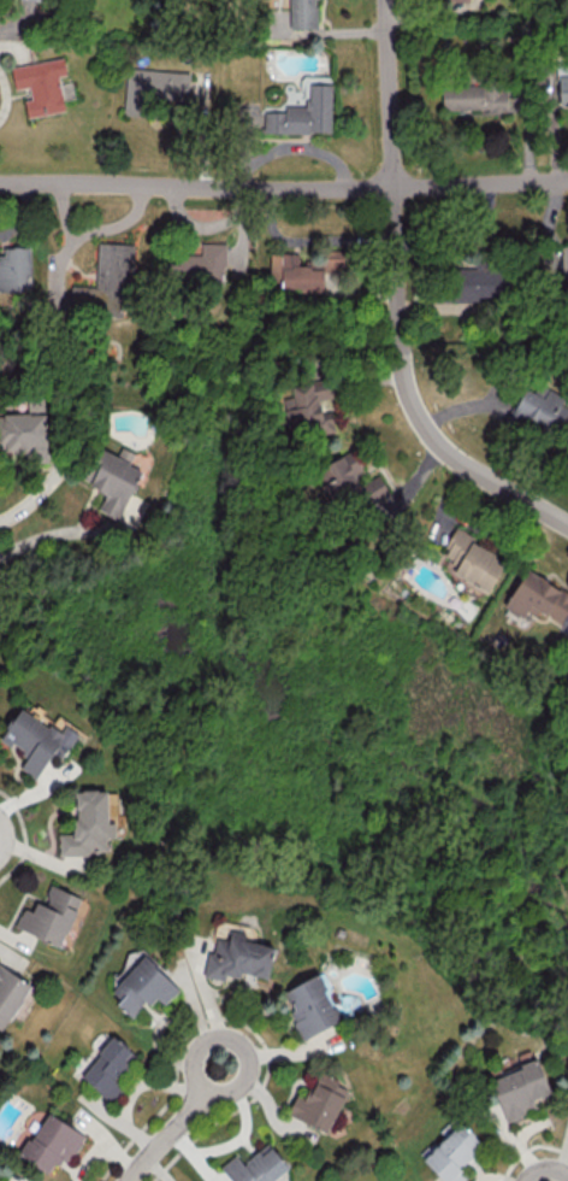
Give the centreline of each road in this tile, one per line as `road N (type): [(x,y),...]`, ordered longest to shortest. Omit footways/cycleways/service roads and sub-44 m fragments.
road 1 (residential): [(390,0),(406,383),(440,446),(567,522)]
road 2 (residential): [(567,178),(183,189),(0,183)]
road 3 (residential): [(133,1180),(219,1067)]

